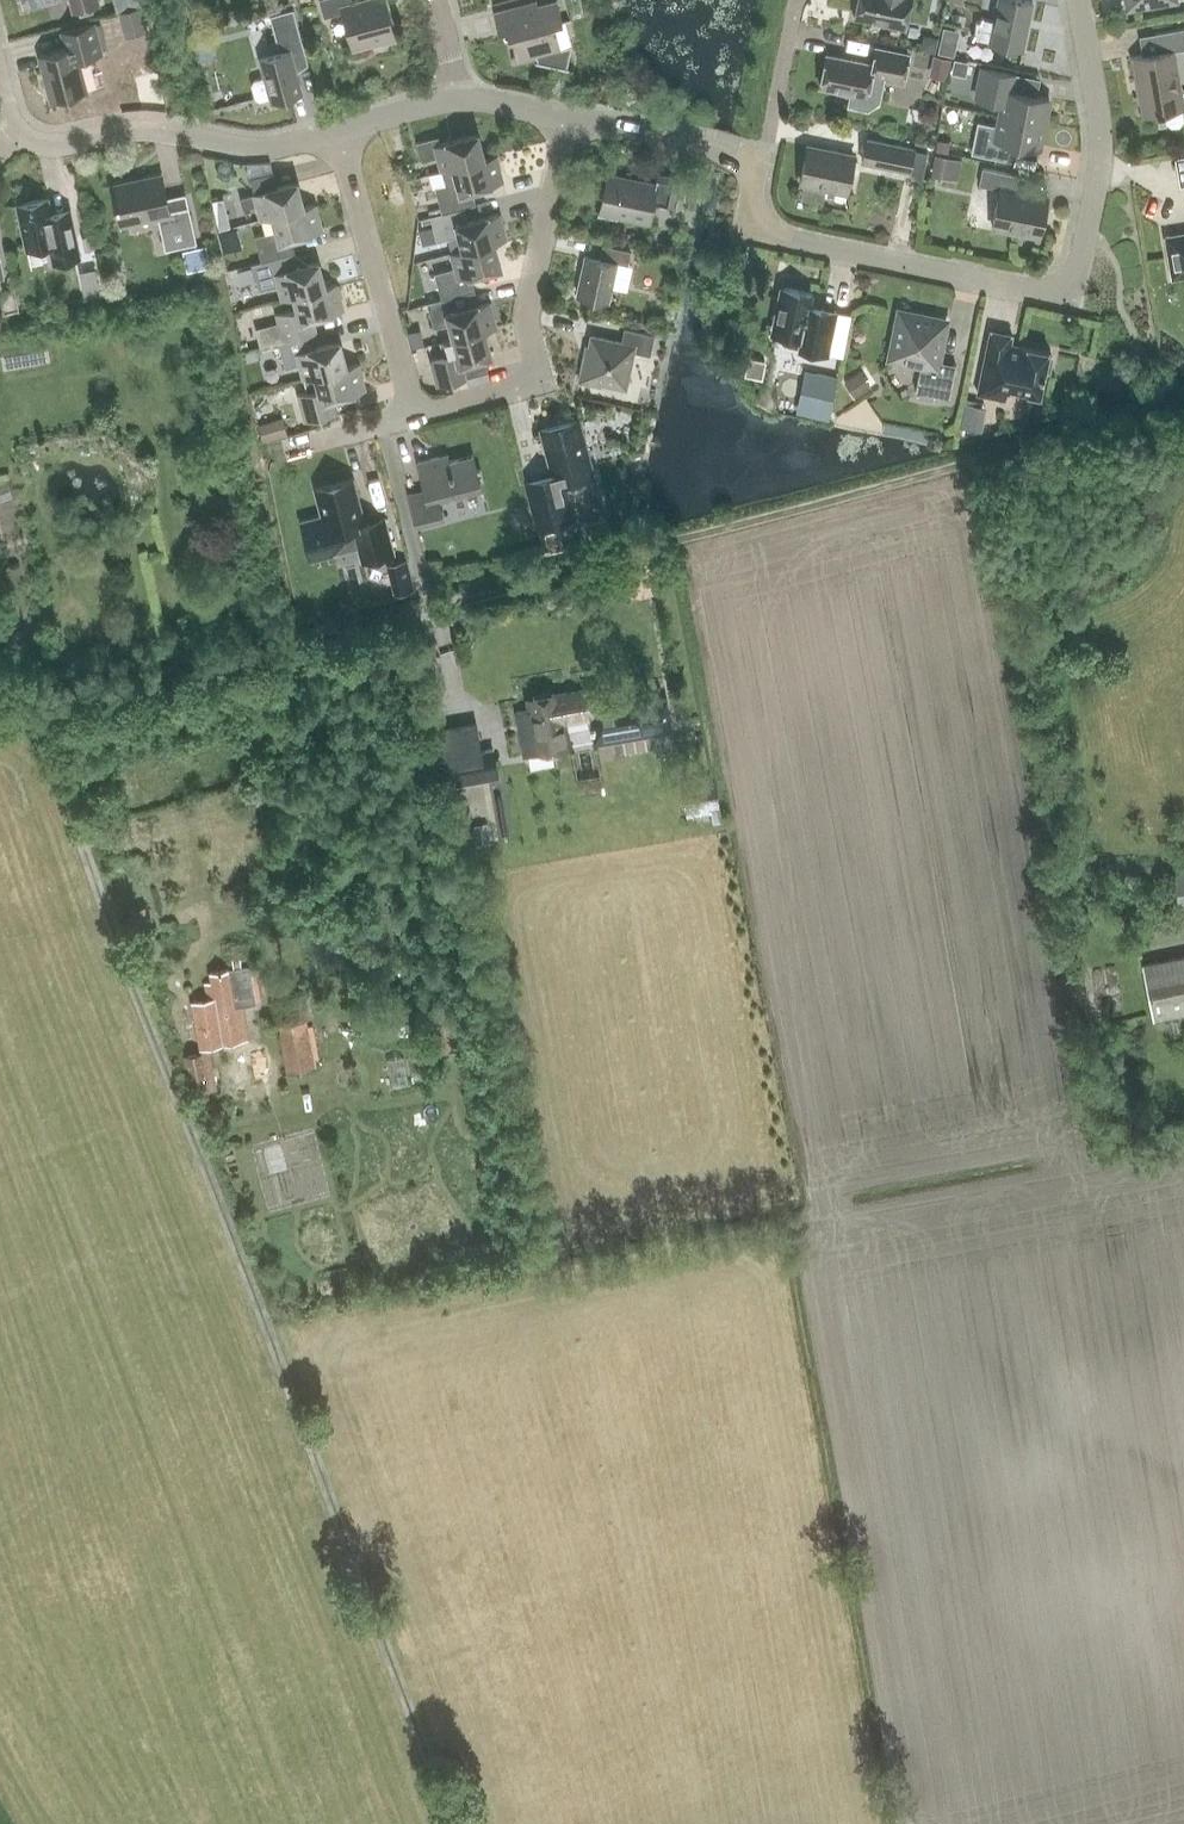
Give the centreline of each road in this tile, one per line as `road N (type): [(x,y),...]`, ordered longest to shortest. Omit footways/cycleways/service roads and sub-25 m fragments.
road 1 (track): [(456,1823),(49,719),(1183,416)]
road 2 (residential): [(570,120),(741,159),(753,179),(751,222),(771,233),(1068,299),(1098,161),(1076,0)]
road 3 (residential): [(409,417),(542,383),(529,321),(570,120)]
road 4 (residential): [(23,134),(52,146),(144,129),(245,146),(339,132)]
road 5 (residential): [(409,417),(339,132)]
road 6 (residential): [(284,451),(409,417)]
road 7 (residential): [(339,132),(457,102)]

